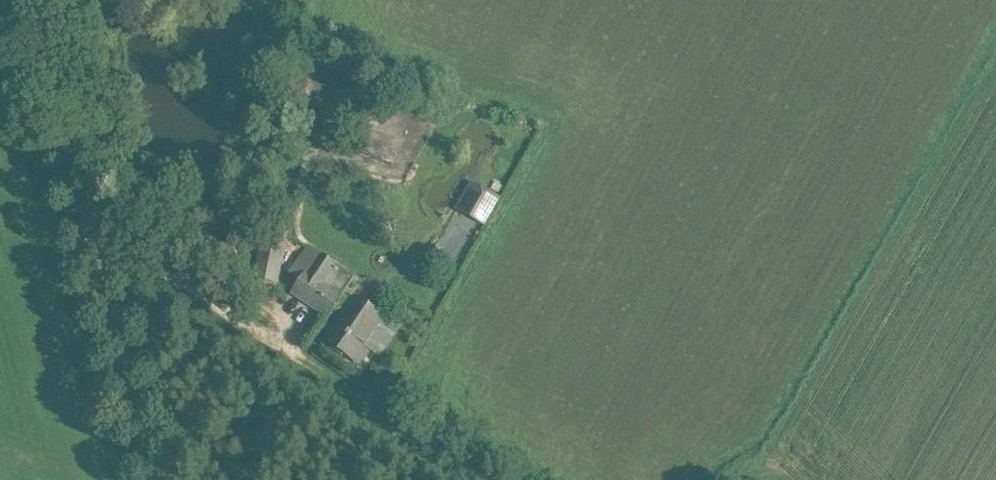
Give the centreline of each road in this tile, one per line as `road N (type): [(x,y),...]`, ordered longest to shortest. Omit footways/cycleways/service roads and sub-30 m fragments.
road 1 (unclassified): [(160,479),(98,274),(36,0)]

